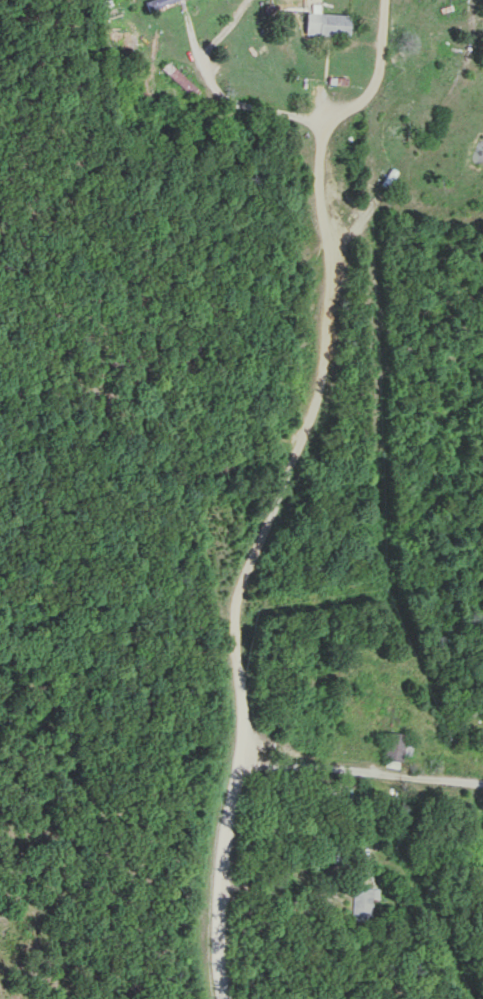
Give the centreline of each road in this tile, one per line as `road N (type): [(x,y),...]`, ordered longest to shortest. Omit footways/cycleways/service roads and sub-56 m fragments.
road 1 (residential): [(218,998),(211,956),(238,771),(235,592),(314,383),(319,125),(372,79),(380,0)]
road 2 (residential): [(238,771),(482,779)]
road 3 (residential): [(319,125),(301,112),(227,97),(204,72)]

